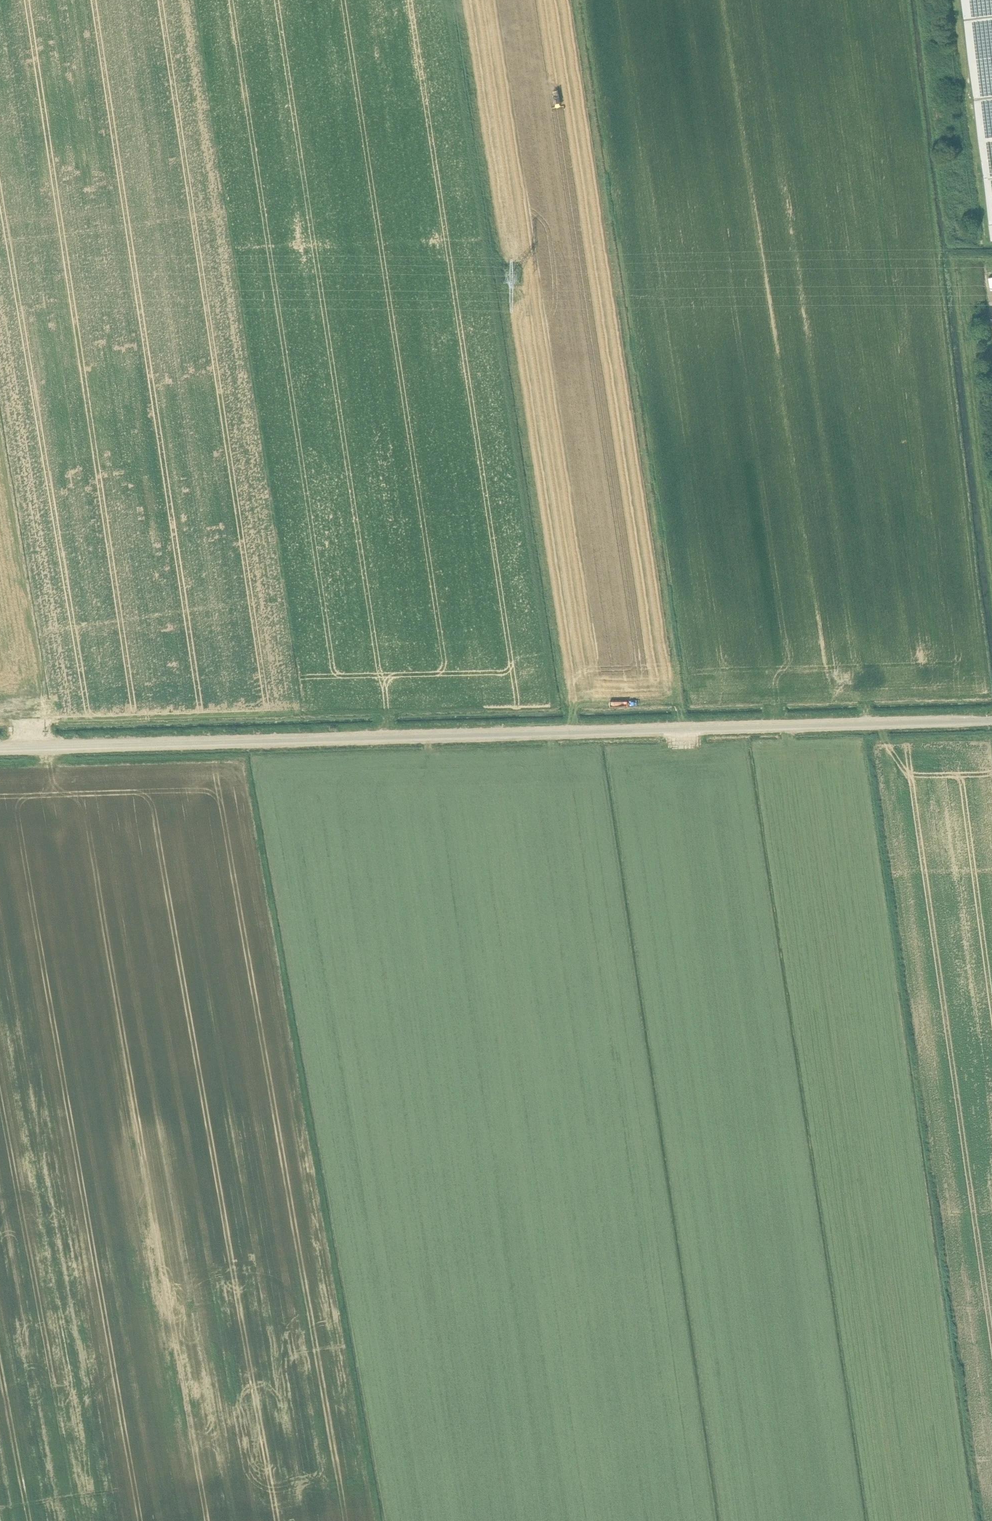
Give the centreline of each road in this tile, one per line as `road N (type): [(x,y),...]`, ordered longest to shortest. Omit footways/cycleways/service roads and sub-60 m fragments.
road 1 (unclassified): [(0,746),(991,721)]

